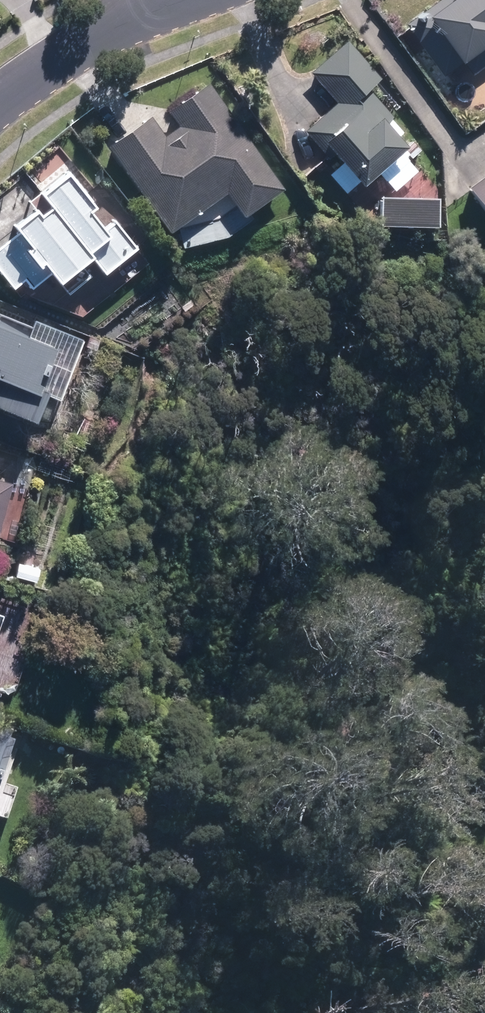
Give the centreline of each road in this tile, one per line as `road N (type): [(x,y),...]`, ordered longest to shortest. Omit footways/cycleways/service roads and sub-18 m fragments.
road 1 (residential): [(170,5),(117,27),(0,101)]

